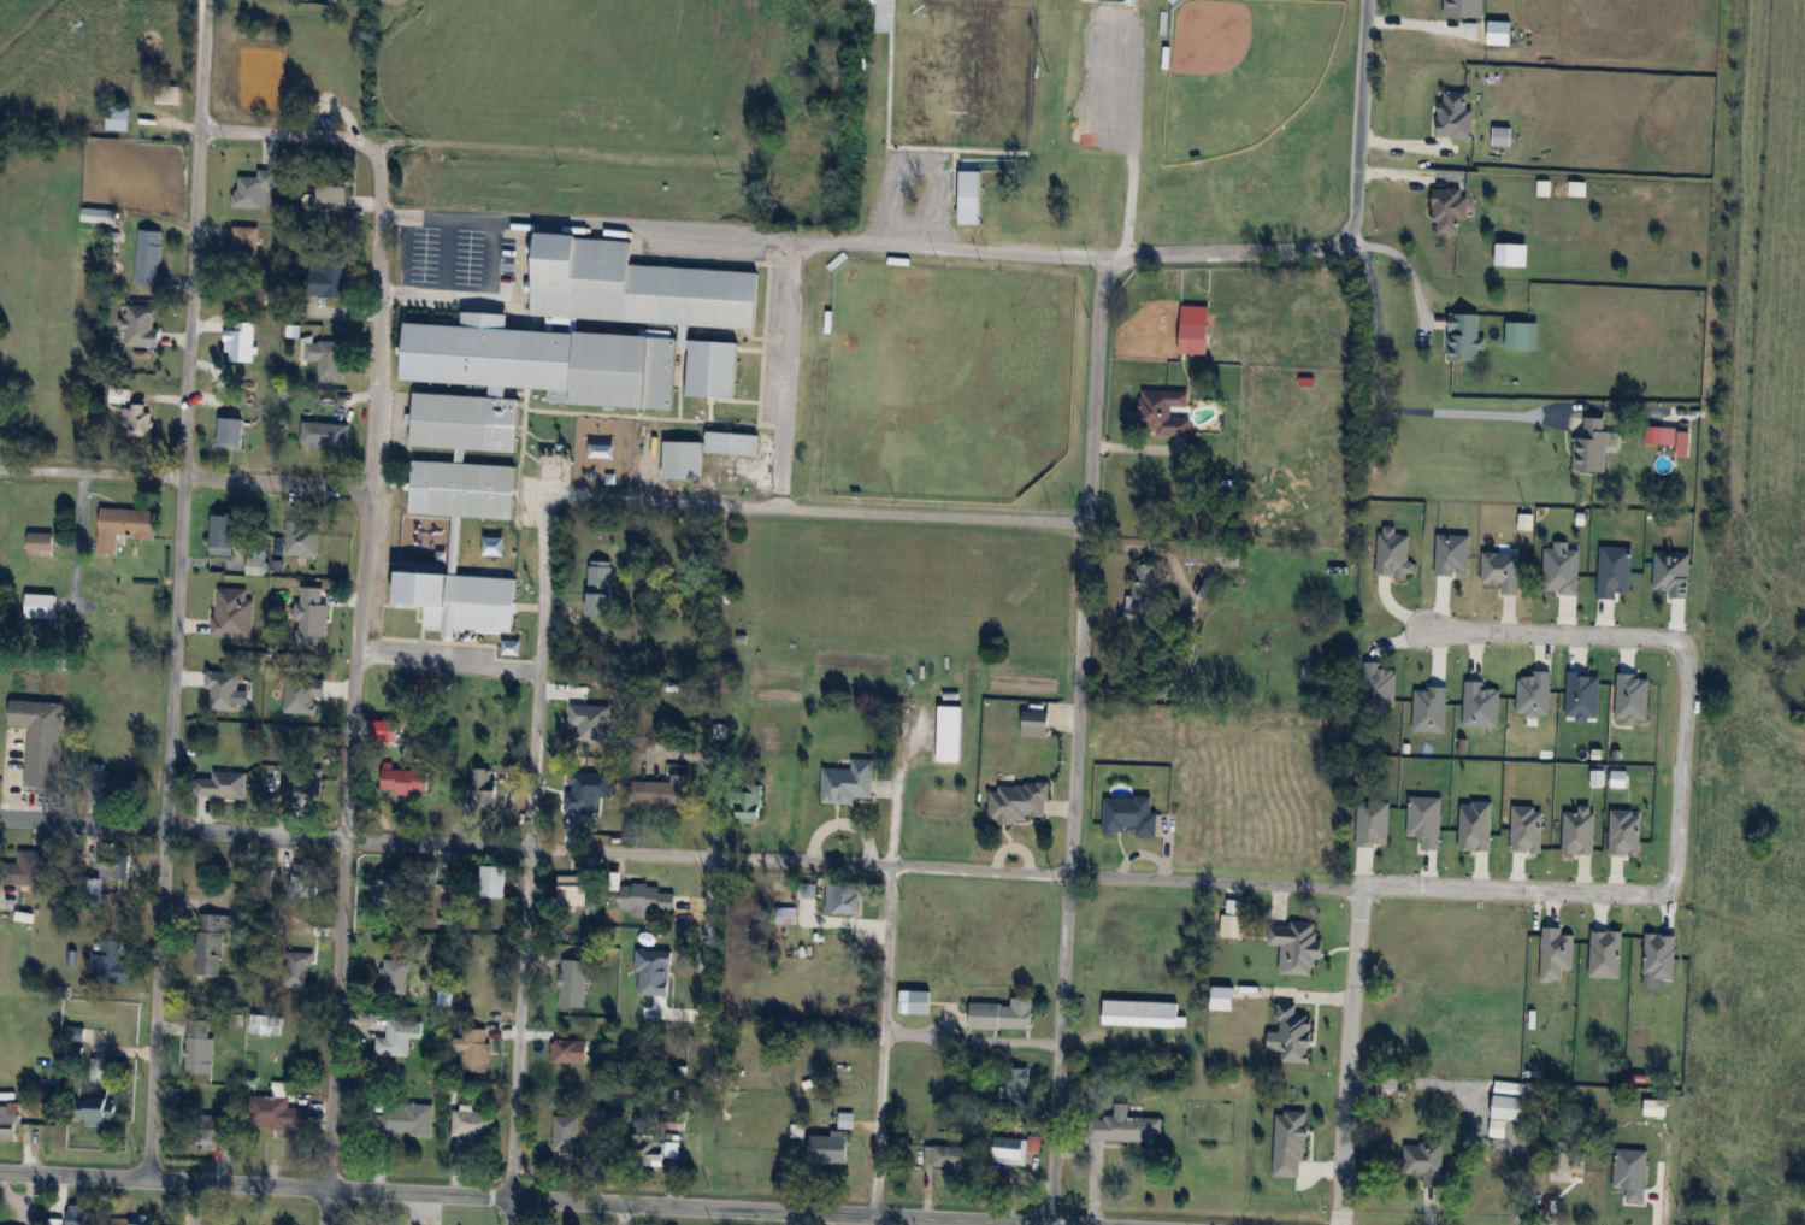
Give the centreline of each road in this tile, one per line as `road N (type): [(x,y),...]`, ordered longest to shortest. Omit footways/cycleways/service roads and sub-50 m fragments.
road 1 (residential): [(0,818),(1341,889),(1361,881)]
road 2 (secondary): [(1066,1224),(0,1174)]
road 3 (residential): [(1361,881),(1671,890),(1686,640),(1426,630)]
road 4 (residential): [(147,1179),(185,475)]
road 5 (residential): [(1043,1224),(1090,522)]
road 6 (residential): [(343,837),(372,488),(381,219),(373,153)]
road 7 (residential): [(1090,522),(555,499)]
road 8 (residential): [(185,475),(205,0)]
road 9 (residential): [(324,1224),(343,837)]
road 10 (residential): [(372,488),(0,467)]
road 11 (residential): [(872,1219),(891,865)]
road 12 (residential): [(511,1197),(527,844)]
road 13 (residential): [(527,844),(548,512),(555,499)]
road 14 (residential): [(1361,881),(1342,1224)]
road 15 (residential): [(1090,522),(1099,301),(1109,271)]
road 16 (residential): [(1109,271),(1133,255),(1317,251),(1347,238)]
road 17 (residential): [(1347,238),(1362,0)]
road 18 (residential): [(373,153),(329,135),(199,129)]

